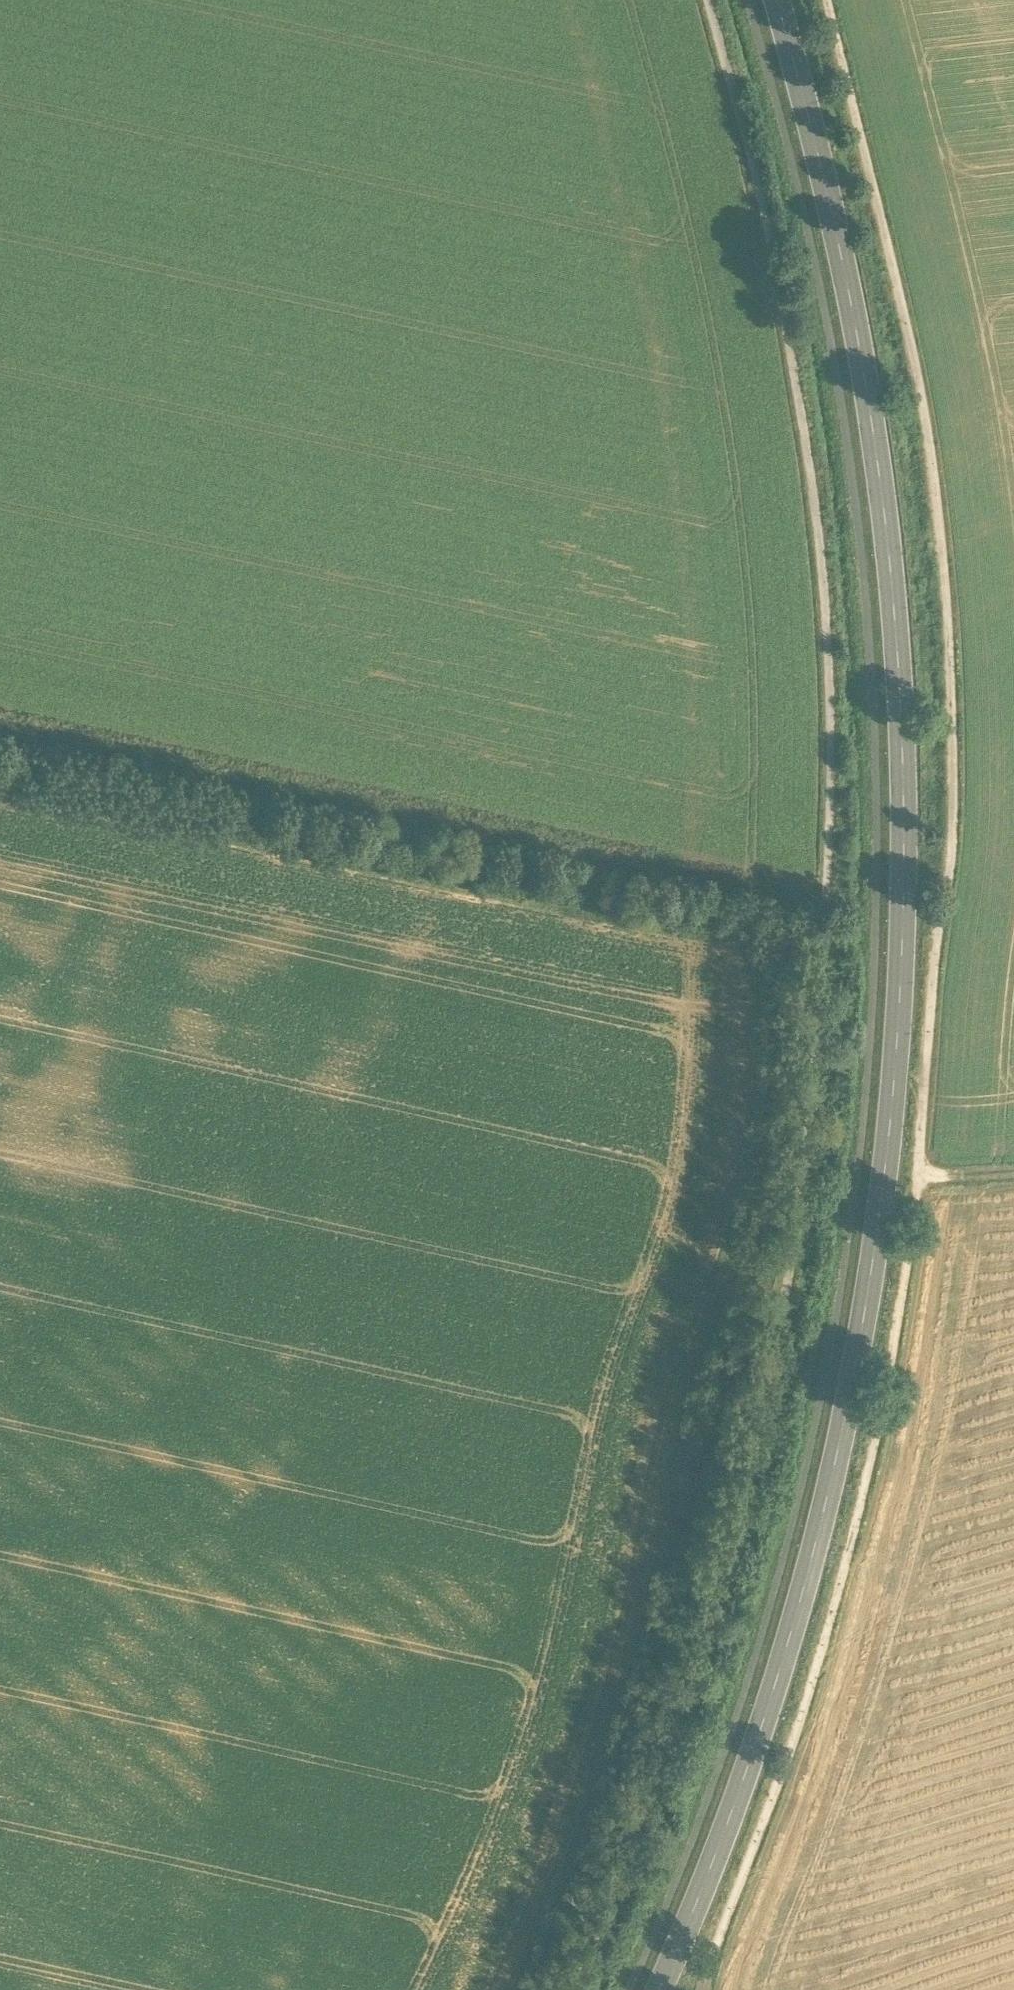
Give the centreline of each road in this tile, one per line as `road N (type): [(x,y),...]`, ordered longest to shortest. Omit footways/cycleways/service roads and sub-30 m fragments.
road 1 (secondary): [(655,1989),(710,1874),(827,1524),(902,1061),(912,767),(903,654),(862,339),(777,0)]
road 2 (track): [(707,0),(775,260),(816,518),(834,779),(825,994),(805,1215),(768,1427),(671,1772),(609,1929),(575,1989)]
road 3 (track): [(497,1989),(556,1862),(601,1731),(696,1331),(729,1282),(794,1291)]

